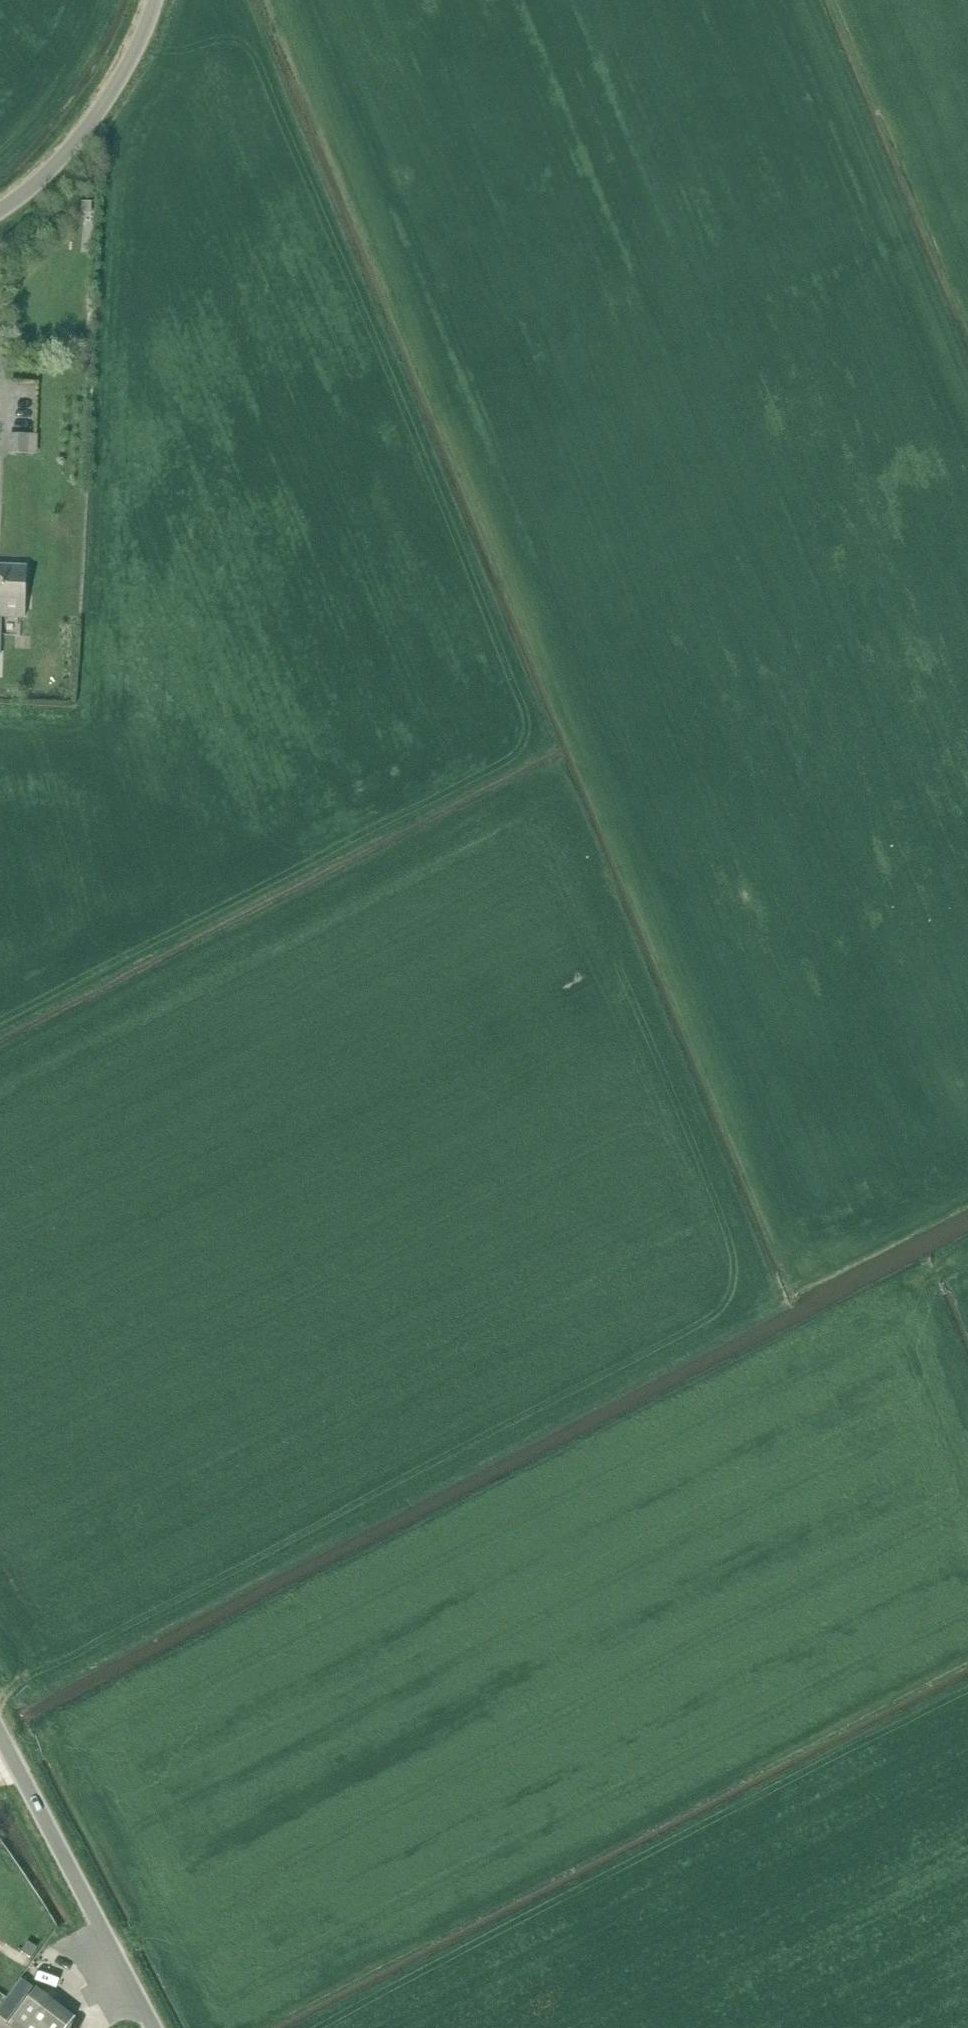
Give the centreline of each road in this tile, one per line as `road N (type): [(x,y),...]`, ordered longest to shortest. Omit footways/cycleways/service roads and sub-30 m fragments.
road 1 (tertiary): [(152,2027),(0,1726)]
road 2 (tertiary): [(0,202),(47,172),(117,85),(156,0)]

